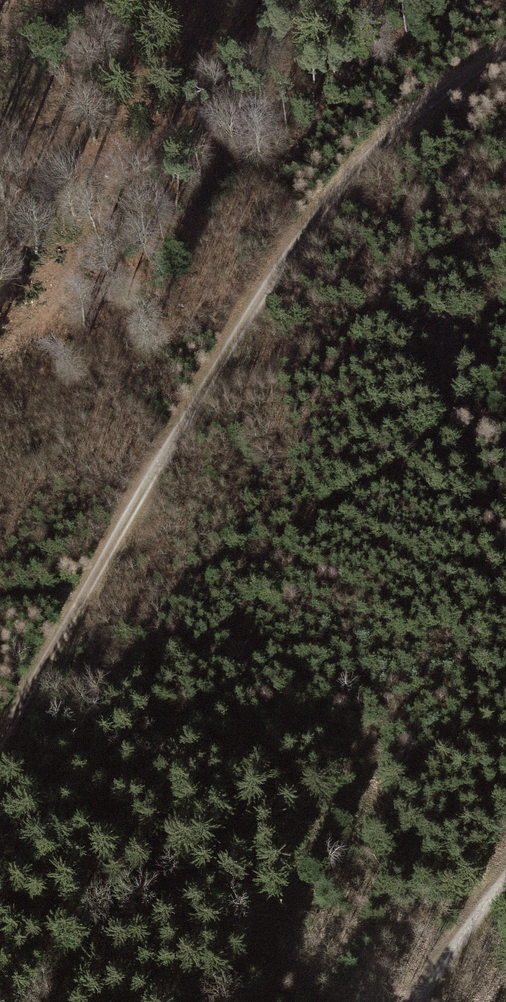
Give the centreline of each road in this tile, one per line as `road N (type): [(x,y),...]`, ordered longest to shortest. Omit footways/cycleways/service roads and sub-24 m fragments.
road 1 (track): [(505,48),(381,144),(315,219),(171,447),(0,749)]
road 2 (track): [(413,1001),(505,882)]

